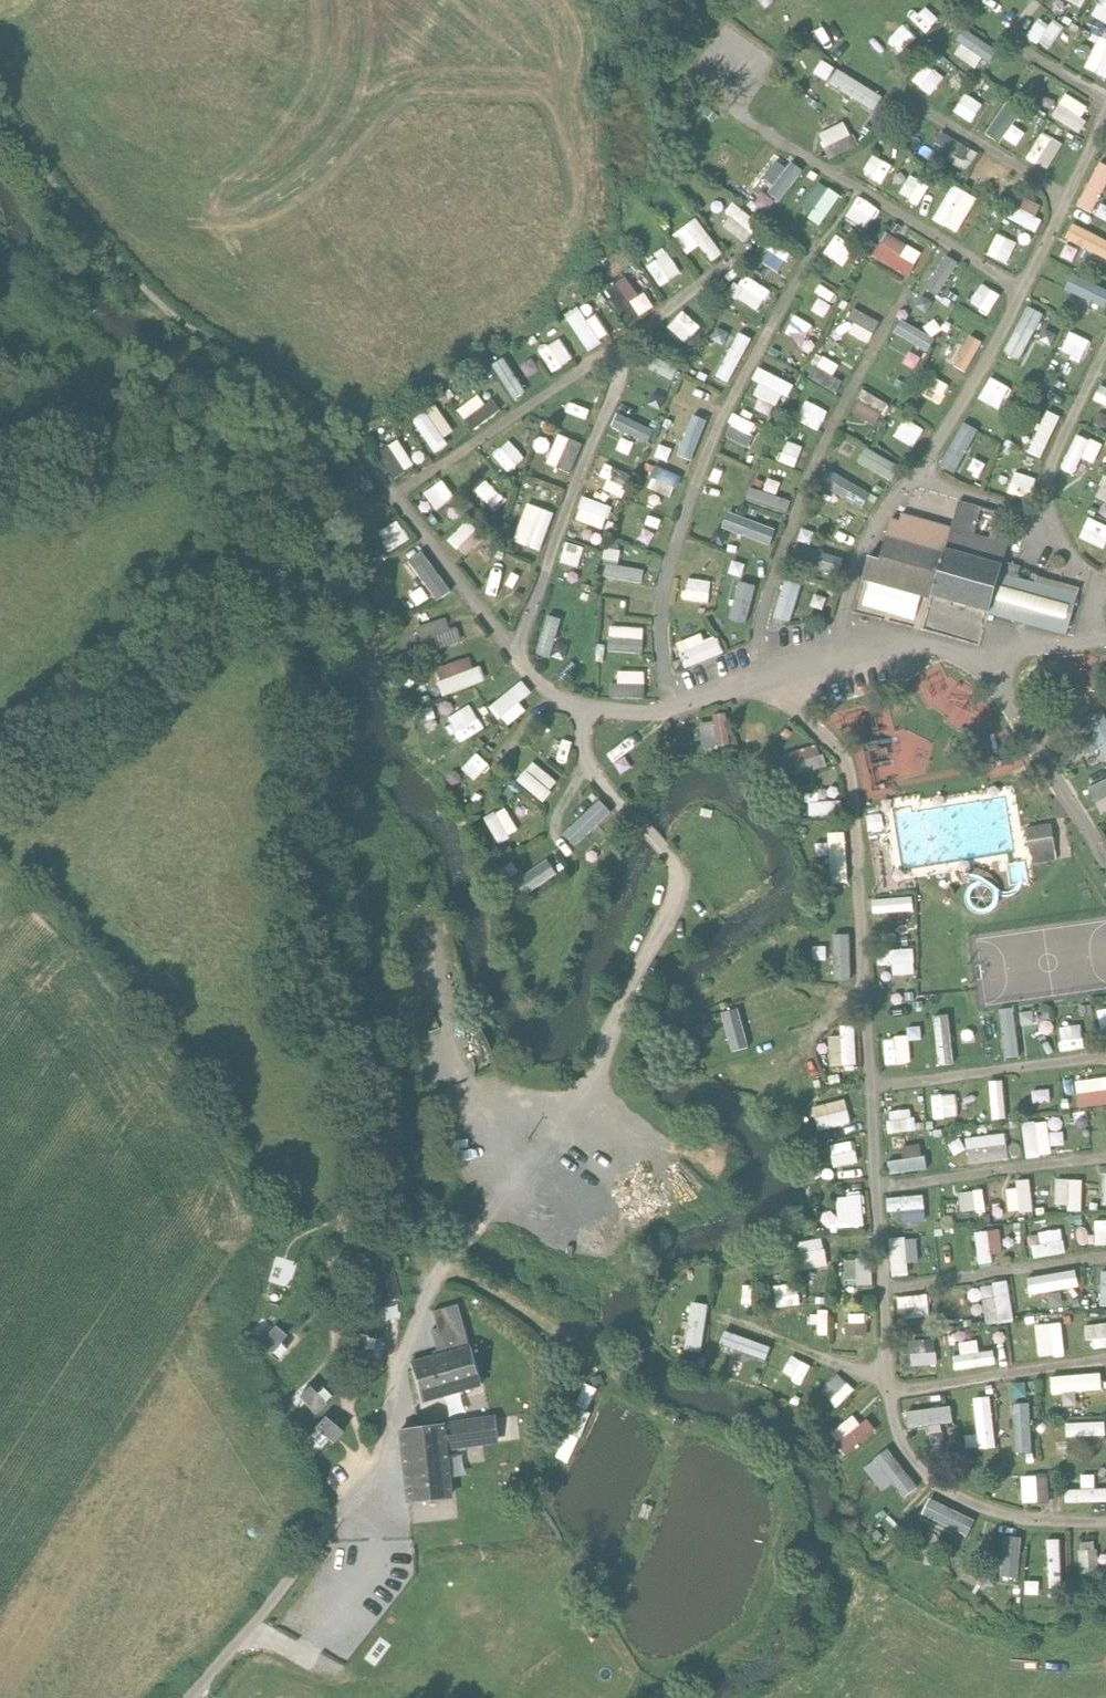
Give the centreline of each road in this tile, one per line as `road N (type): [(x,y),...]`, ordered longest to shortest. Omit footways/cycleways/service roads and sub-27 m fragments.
road 1 (unclassified): [(854,658),(925,643),(988,662),(1105,857)]
road 2 (unclassified): [(189,1697),(331,1527)]

